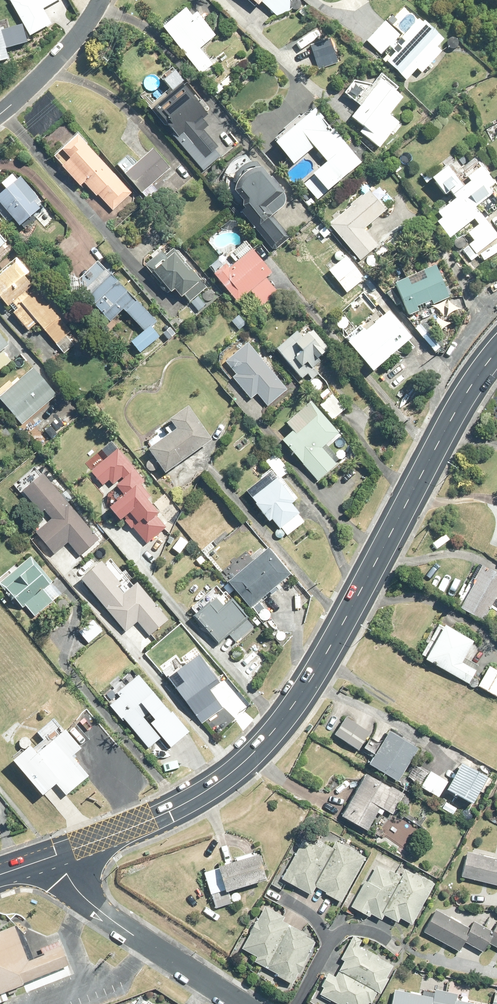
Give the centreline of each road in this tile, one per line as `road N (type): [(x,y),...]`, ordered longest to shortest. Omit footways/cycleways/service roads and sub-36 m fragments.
road 1 (primary): [(54,855),(170,811),(267,738),(323,659),(496,350)]
road 2 (residential): [(240,1003),(87,901),(54,855)]
road 3 (residential): [(101,0),(0,113)]

